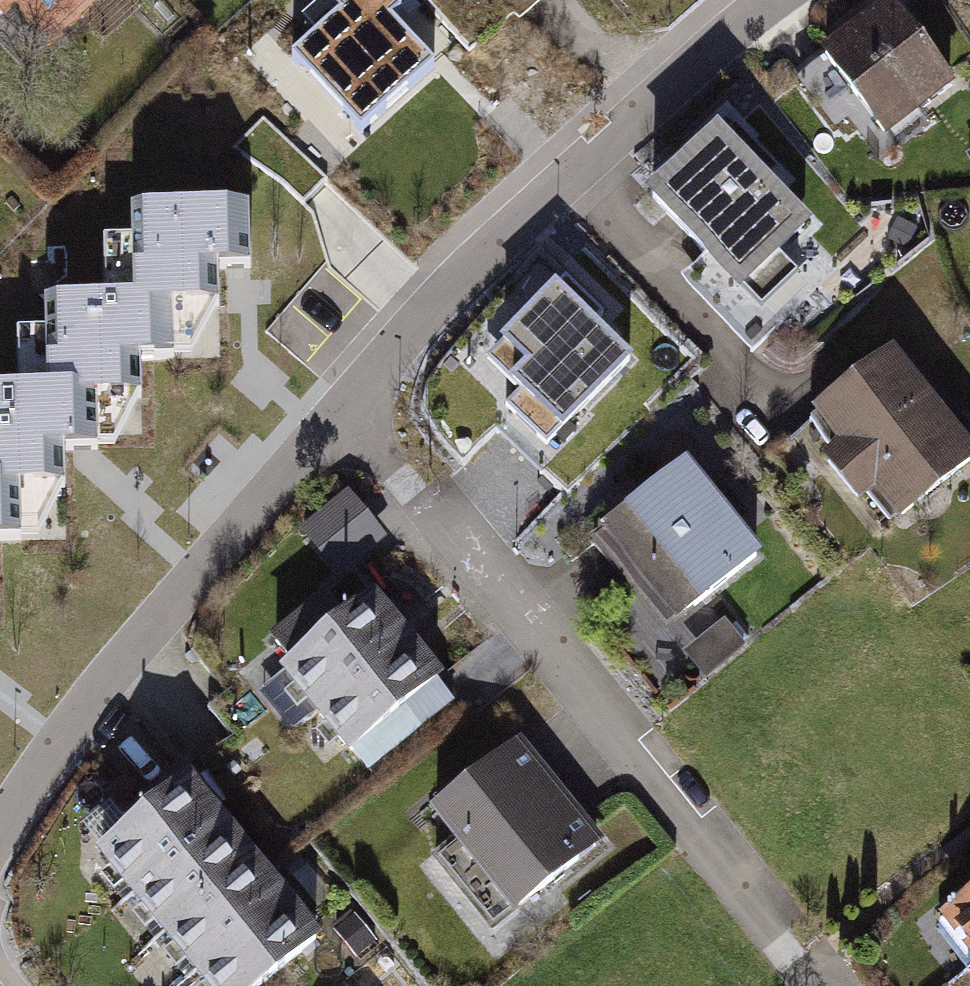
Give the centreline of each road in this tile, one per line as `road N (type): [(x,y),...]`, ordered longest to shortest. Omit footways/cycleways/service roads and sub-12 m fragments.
road 1 (residential): [(432,315),(105,676),(0,835)]
road 2 (residential): [(424,498),(821,985)]
road 3 (residential): [(574,168),(762,408)]
road 4 (residential): [(776,0),(574,168)]
road 5 (residential): [(574,168),(432,315)]
road 6 (unclassified): [(432,315),(315,192)]

